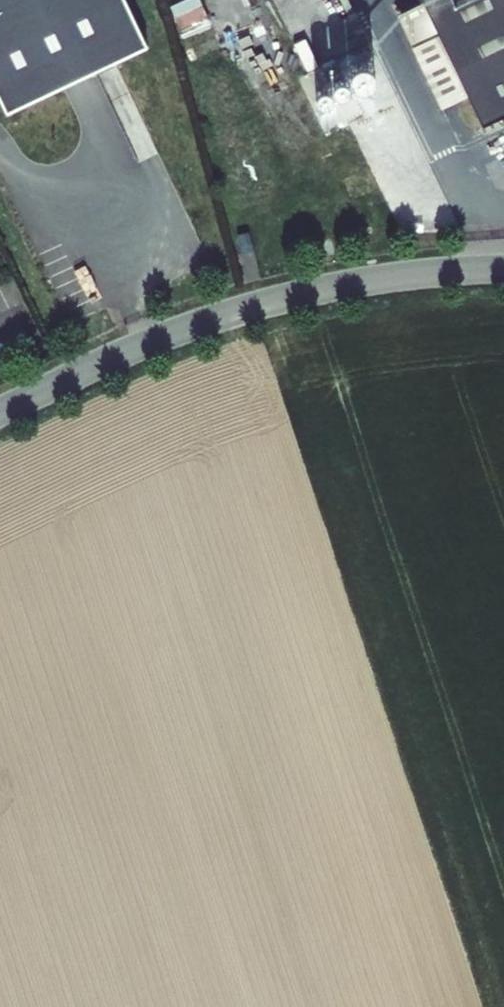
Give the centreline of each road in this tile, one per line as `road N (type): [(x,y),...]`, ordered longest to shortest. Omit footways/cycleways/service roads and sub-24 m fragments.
road 1 (residential): [(0,413),(241,309),(383,278),(503,268)]

